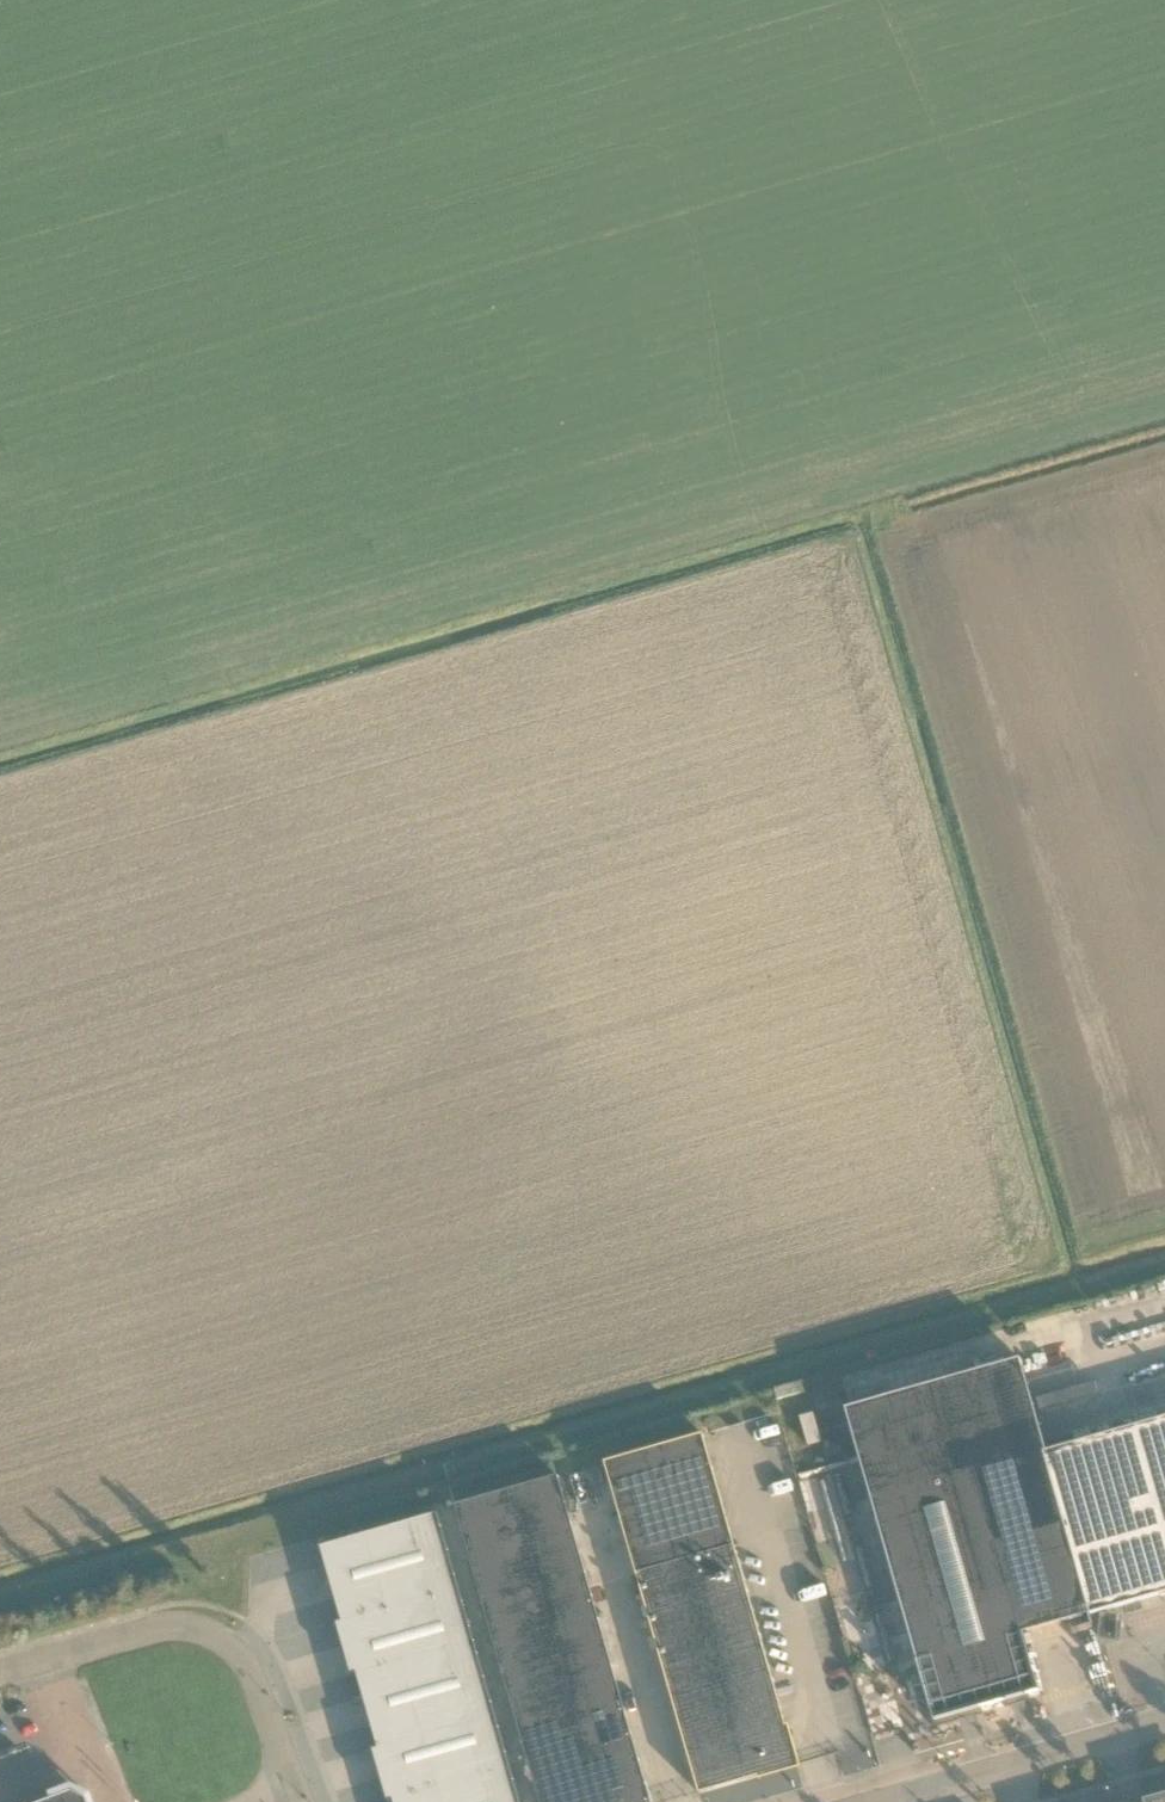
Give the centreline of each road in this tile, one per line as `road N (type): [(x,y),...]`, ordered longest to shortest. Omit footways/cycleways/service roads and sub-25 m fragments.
road 1 (unclassified): [(301,1801),(253,1675),(234,1650),(205,1632),(150,1631),(0,1673)]
road 2 (unclassified): [(1164,1727),(893,1801)]

